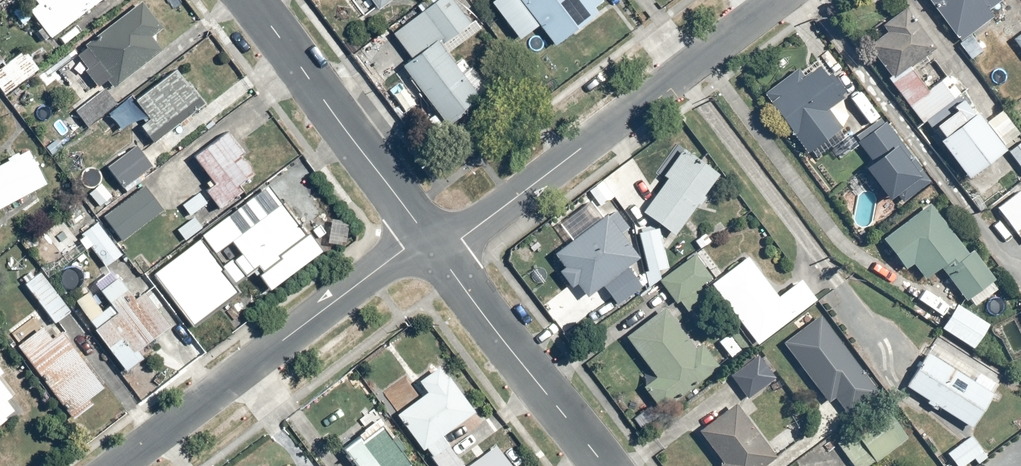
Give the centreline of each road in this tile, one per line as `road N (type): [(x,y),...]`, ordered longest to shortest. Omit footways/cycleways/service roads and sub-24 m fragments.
road 1 (residential): [(434,246),(461,238),(780,0)]
road 2 (residential): [(121,465),(405,252),(434,246)]
road 3 (residential): [(434,246),(250,0)]
road 4 (residential): [(606,465),(434,246)]

